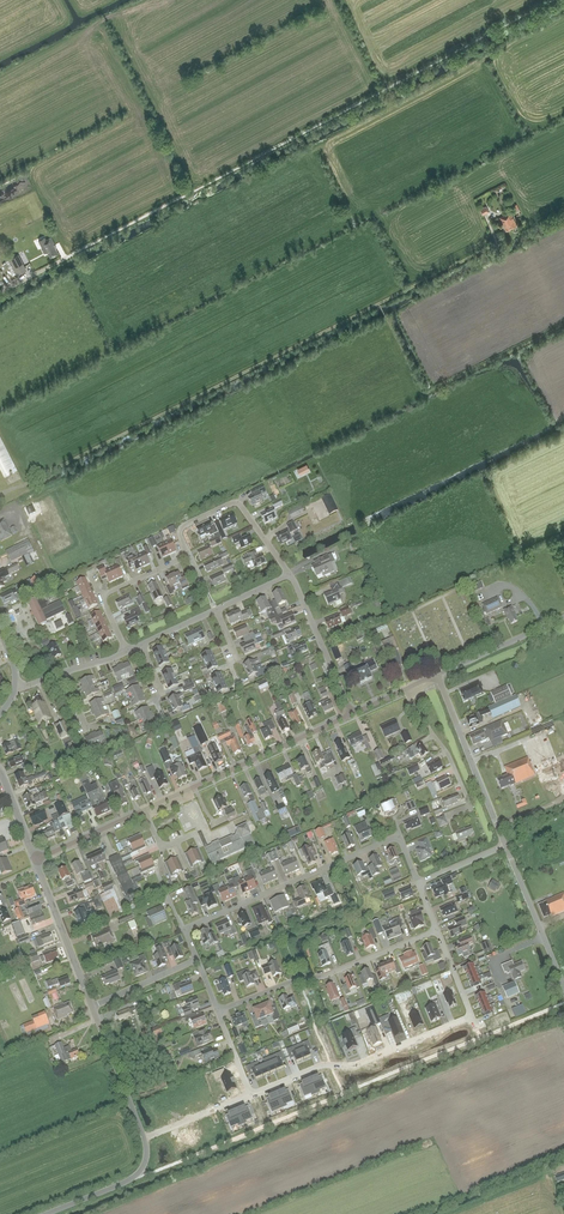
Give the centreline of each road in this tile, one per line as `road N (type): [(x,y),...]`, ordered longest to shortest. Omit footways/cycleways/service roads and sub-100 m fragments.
road 1 (track): [(0,495),(495,246)]
road 2 (residential): [(472,1016),(385,1054),(321,1065),(250,1095)]
road 3 (residential): [(219,1011),(437,930)]
road 4 (residential): [(186,930),(398,838)]
road 5 (tertiary): [(144,810),(351,713)]
road 6 (tertiary): [(505,846),(438,682)]
road 7 (residential): [(187,555),(182,527),(235,503),(290,574)]
road 8 (tertiary): [(563,988),(505,846)]
road 9 (residential): [(351,713),(290,574)]
road 10 (tertiary): [(91,1007),(37,867)]
road 11 (tertiary): [(145,1138),(91,1007)]
road 12 (unclassified): [(438,682),(563,617)]
road 13 (residential): [(406,687),(472,810)]
road 14 (tertiary): [(47,1213),(140,1173),(145,1138)]
road 15 (tertiary): [(34,860),(144,810)]

